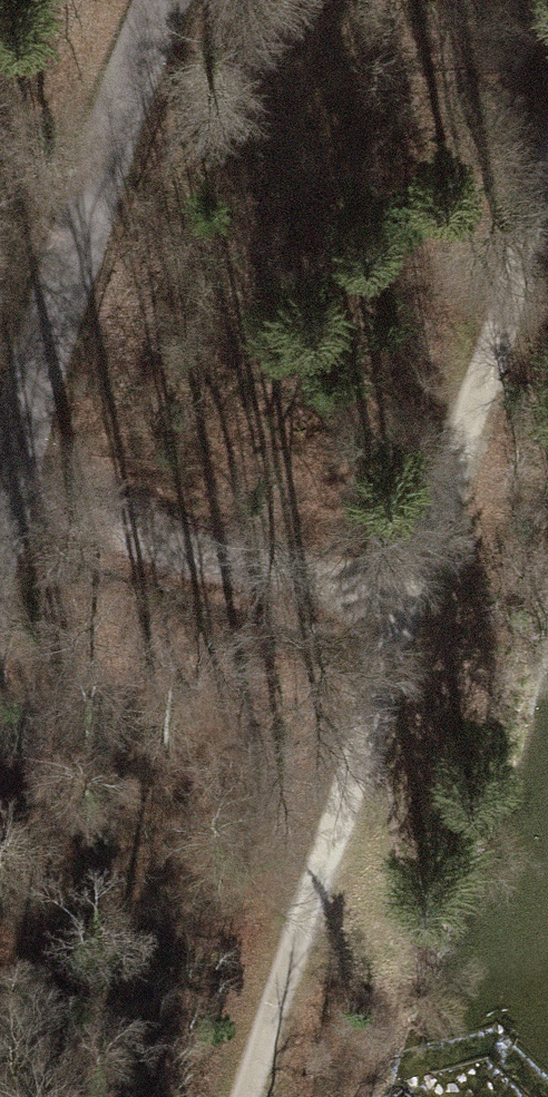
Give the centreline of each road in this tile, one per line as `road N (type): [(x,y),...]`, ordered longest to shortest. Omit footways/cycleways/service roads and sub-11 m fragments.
road 1 (track): [(547,182),(251,1096)]
road 2 (tertiary): [(0,507),(82,224),(161,0)]
road 3 (track): [(408,609),(4,491)]

